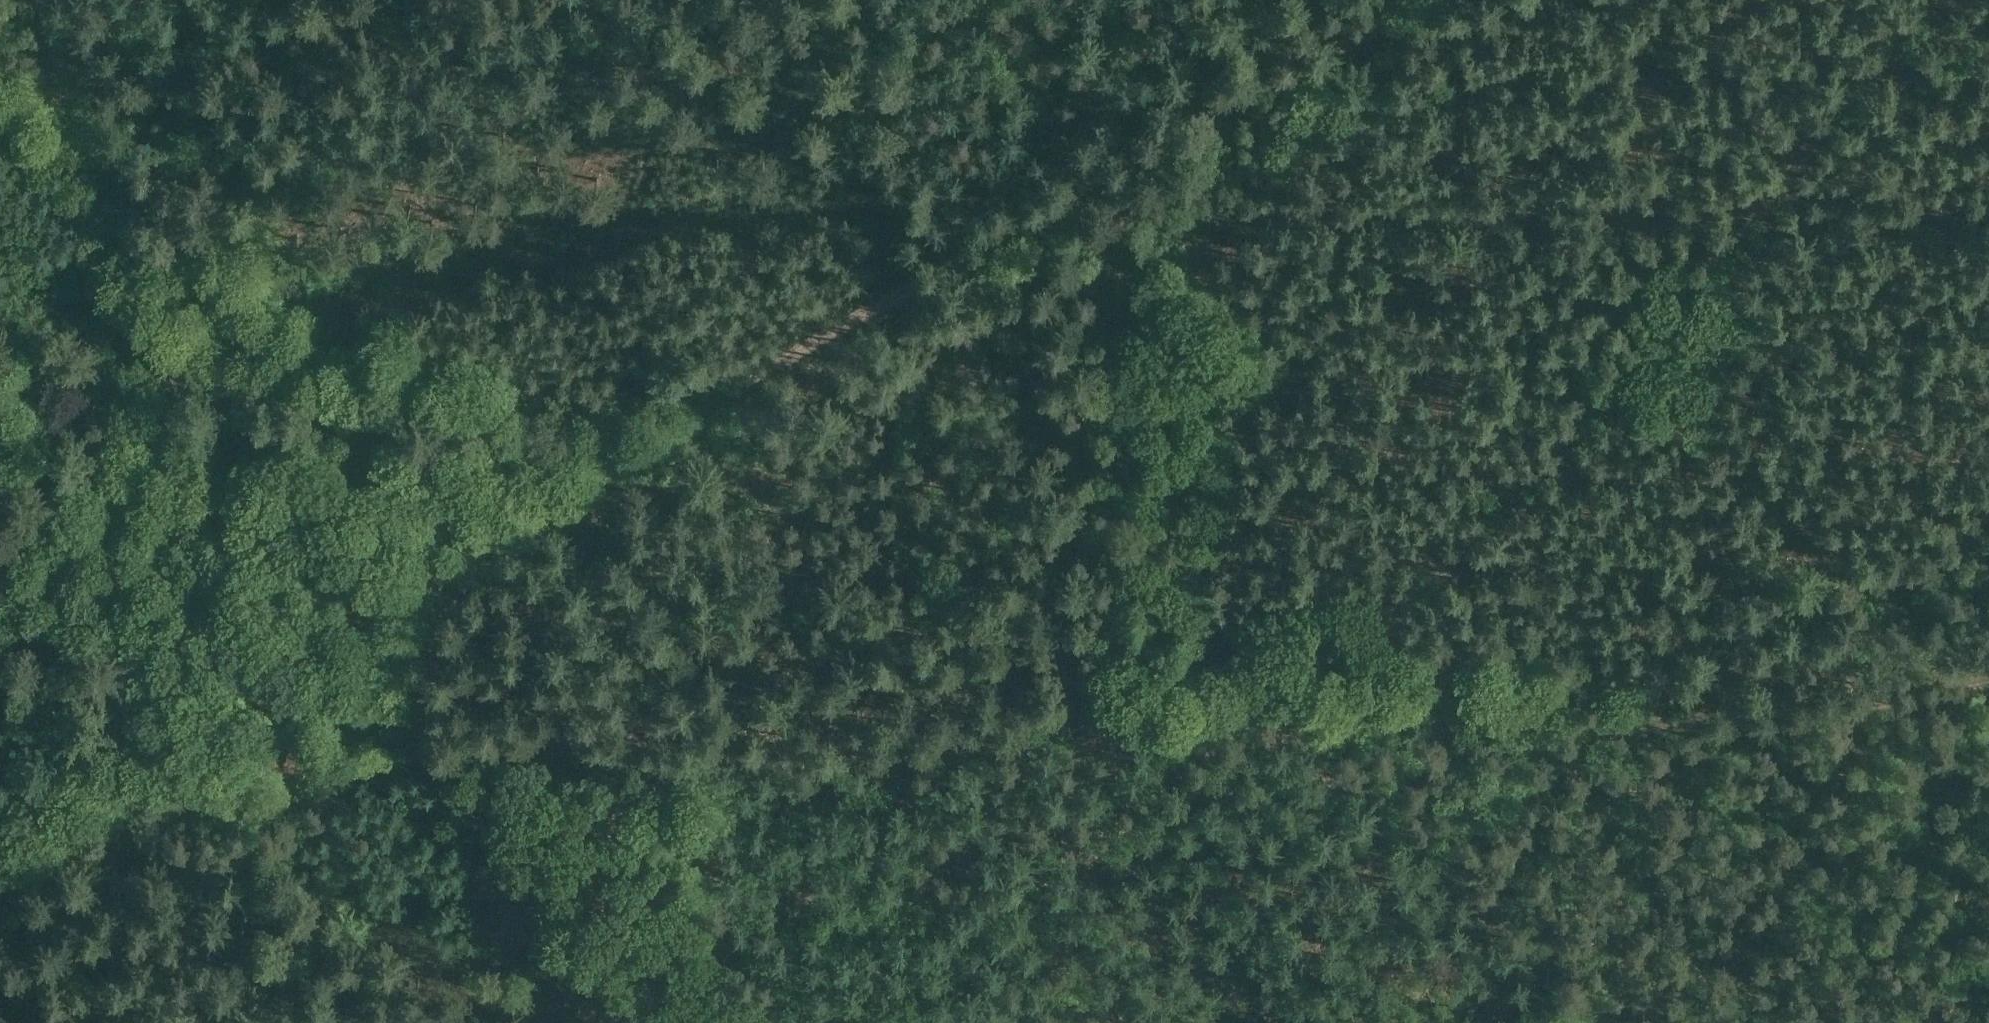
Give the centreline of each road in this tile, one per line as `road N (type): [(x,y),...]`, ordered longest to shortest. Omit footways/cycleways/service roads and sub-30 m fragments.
road 1 (track): [(250,641),(1404,0)]
road 2 (track): [(30,0),(250,641)]
road 3 (track): [(1597,1022),(1267,700)]
road 4 (track): [(388,700),(669,1022)]
road 5 (track): [(0,792),(250,641)]
road 6 (track): [(0,549),(250,641)]

